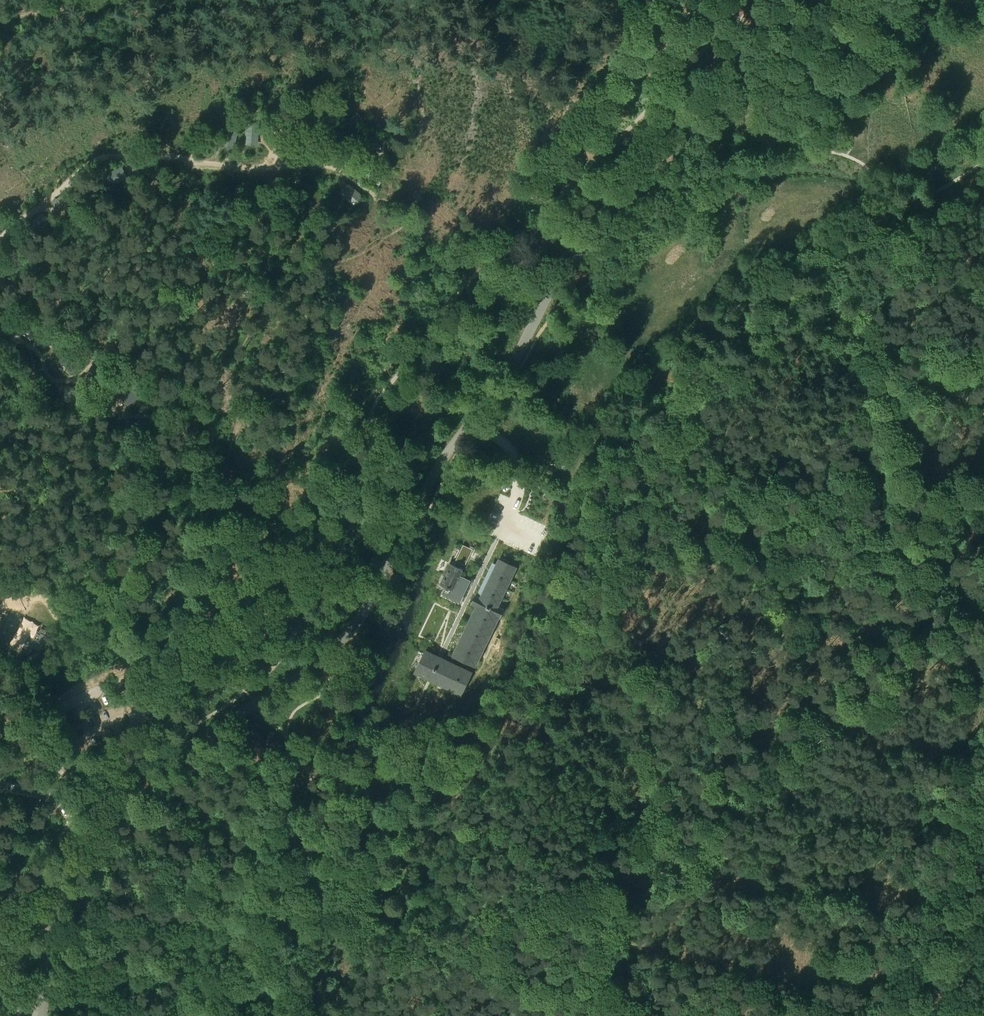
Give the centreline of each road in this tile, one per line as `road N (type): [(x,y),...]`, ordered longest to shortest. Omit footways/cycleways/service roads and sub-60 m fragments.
road 1 (unclassified): [(149,766),(302,675),(337,645),(570,263),(688,122),(821,0)]
road 2 (track): [(920,587),(615,429),(707,320),(785,267)]
road 3 (track): [(330,911),(351,843),(340,825),(443,656),(510,505),(511,454),(470,423)]
road 4 (track): [(593,992),(623,899),(833,703),(920,587)]
road 5 (track): [(875,0),(889,126),(865,172)]
road 6 (unclassified): [(42,1015),(50,930),(79,843)]
road 7 (track): [(366,186),(469,281)]
road 8 (unclassified): [(149,766),(68,762),(45,793)]

